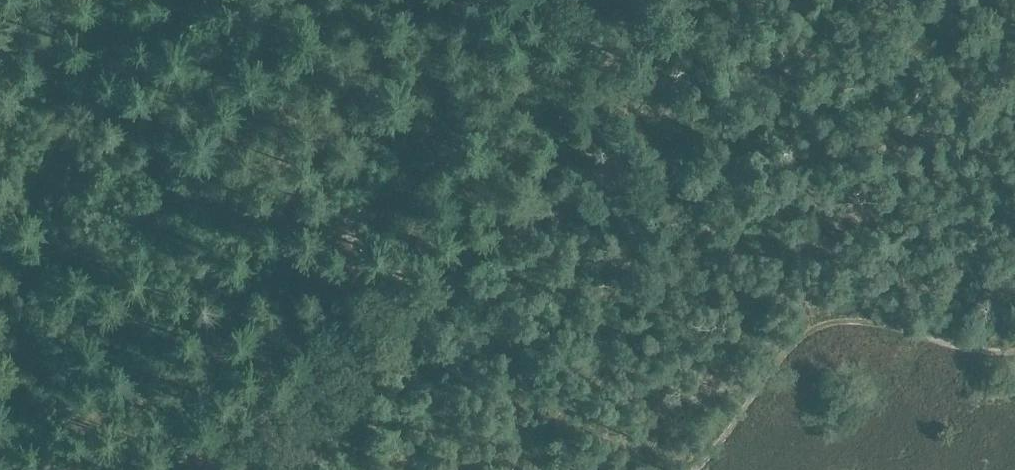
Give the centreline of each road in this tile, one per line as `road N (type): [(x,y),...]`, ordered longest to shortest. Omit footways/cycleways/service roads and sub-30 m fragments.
road 1 (track): [(270,469),(707,0)]
road 2 (track): [(1014,353),(861,321),(823,325),(786,353),(696,469)]

